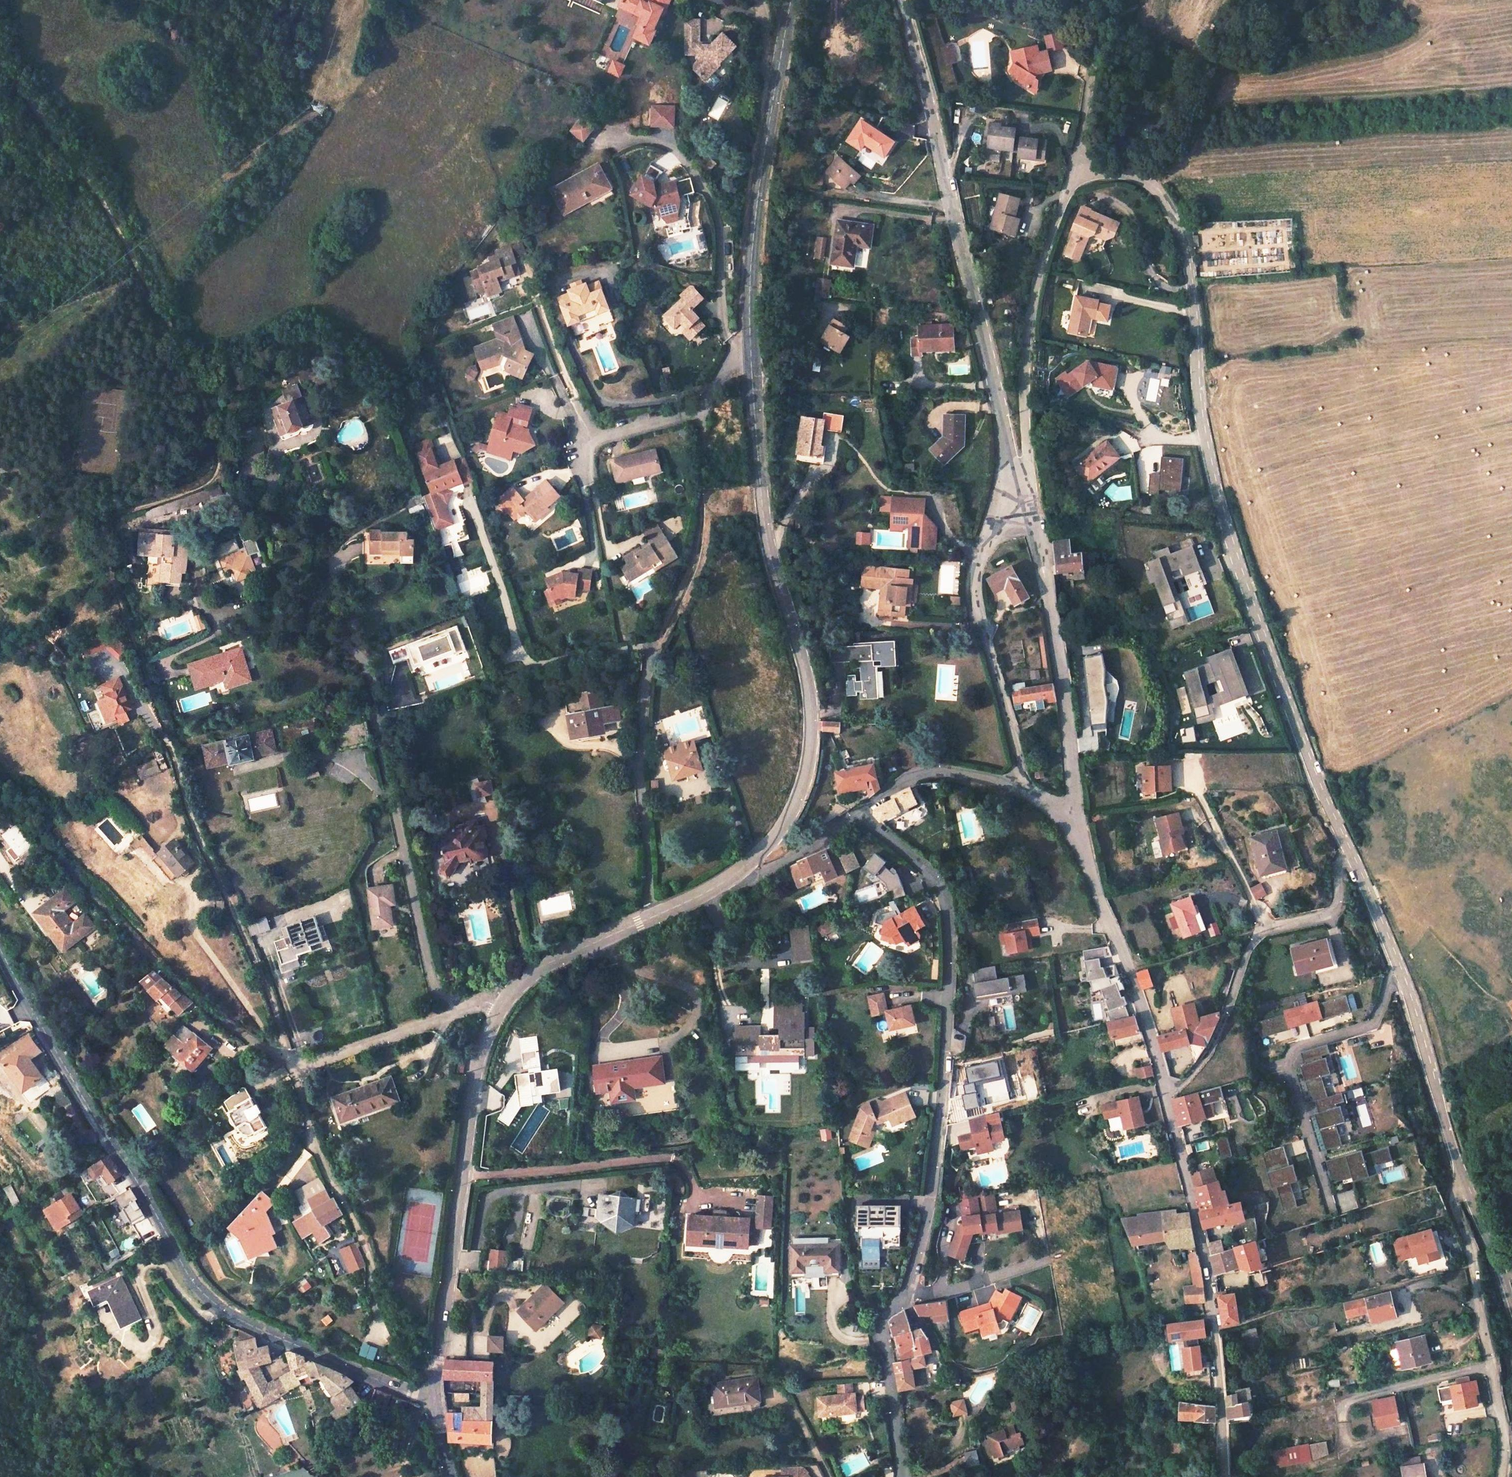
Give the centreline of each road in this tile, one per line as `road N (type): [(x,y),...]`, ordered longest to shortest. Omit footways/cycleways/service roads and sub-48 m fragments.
road 1 (track): [(0,54),(95,188),(194,372),(220,458),(205,485),(112,515),(101,539),(168,731)]
road 2 (residential): [(1077,175),(1153,182),(1171,211),(1184,244),(1196,394),(1215,489),(1273,666),(1351,855)]
road 3 (tertiary): [(0,946),(189,1282),(278,1338),(434,1396)]
road 4 (secondary): [(753,353),(764,514),(812,713),(807,779),(782,830),(744,871)]
road 5 (residential): [(862,810),(946,897),(949,1004),(937,1148),(906,1293)]
road 6 (residential): [(223,630),(310,633),(364,663),(437,991),(466,1008)]
road 7 (residential): [(902,0),(1019,493)]
road 8 (residential): [(295,1070),(285,1055),(230,1027),(146,955),(0,792)]
road 9 (secondary): [(503,1002),(473,1083),(434,1396)]
road 10 (residential): [(1167,1098),(1216,1331),(1226,1476)]
road 11 (residential): [(544,661),(641,649),(650,657),(639,774),(650,919)]
road 12 (residential): [(1075,835),(1042,563),(1019,493)]
road 13 (residential): [(1351,855),(1411,998),(1462,1180)]
road 14 (residential): [(1167,1098),(1209,1053),(1260,931),(1331,912),(1337,865),(1351,855)]
road 15 (residential): [(1019,493),(1028,474),(1035,291),(1077,175)]
road 16 (residential): [(1019,493),(976,583),(1022,793)]
road 17 (residential): [(1503,1476),(1495,1376),(1454,1205),(1462,1180)]
road 18 (residential): [(615,150),(638,140),(669,145),(697,173),(715,205),(725,334),(735,355)]
road 19 (residential): [(1075,835),(1130,970),(1167,1098)]
road 20 (secondary): [(774,88),(755,241),(753,353)]
road 21 (track): [(705,413),(694,573),(650,657)]
road 22 (residential): [(295,1070),(315,1144),(373,1267)]
road 23 (residential): [(906,1293),(881,1321),(901,1476)]
road 24 (residential): [(584,438),(705,413),(735,355)]
road 25 (residential): [(466,1008),(295,1070)]
road 26 (residential): [(862,810),(939,770),(1022,793)]
road 27 (secondary): [(650,919),(548,963),(503,1002)]
road 28 (residential): [(1101,23),(1077,175)]
road 29 (track): [(1198,794),(1267,929)]
road 30 (residential): [(744,871),(759,874),(862,810)]
road 31 (residential): [(1462,1180),(1511,1305)]

